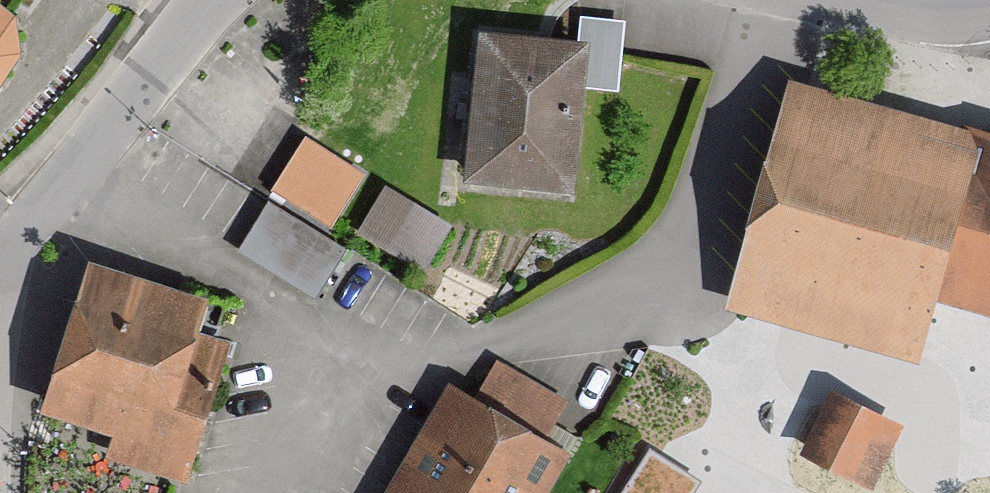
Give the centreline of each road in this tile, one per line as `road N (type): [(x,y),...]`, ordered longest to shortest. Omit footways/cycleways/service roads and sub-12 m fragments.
road 1 (residential): [(211,0),(0,252)]
road 2 (residential): [(989,8),(951,14),(855,0)]

